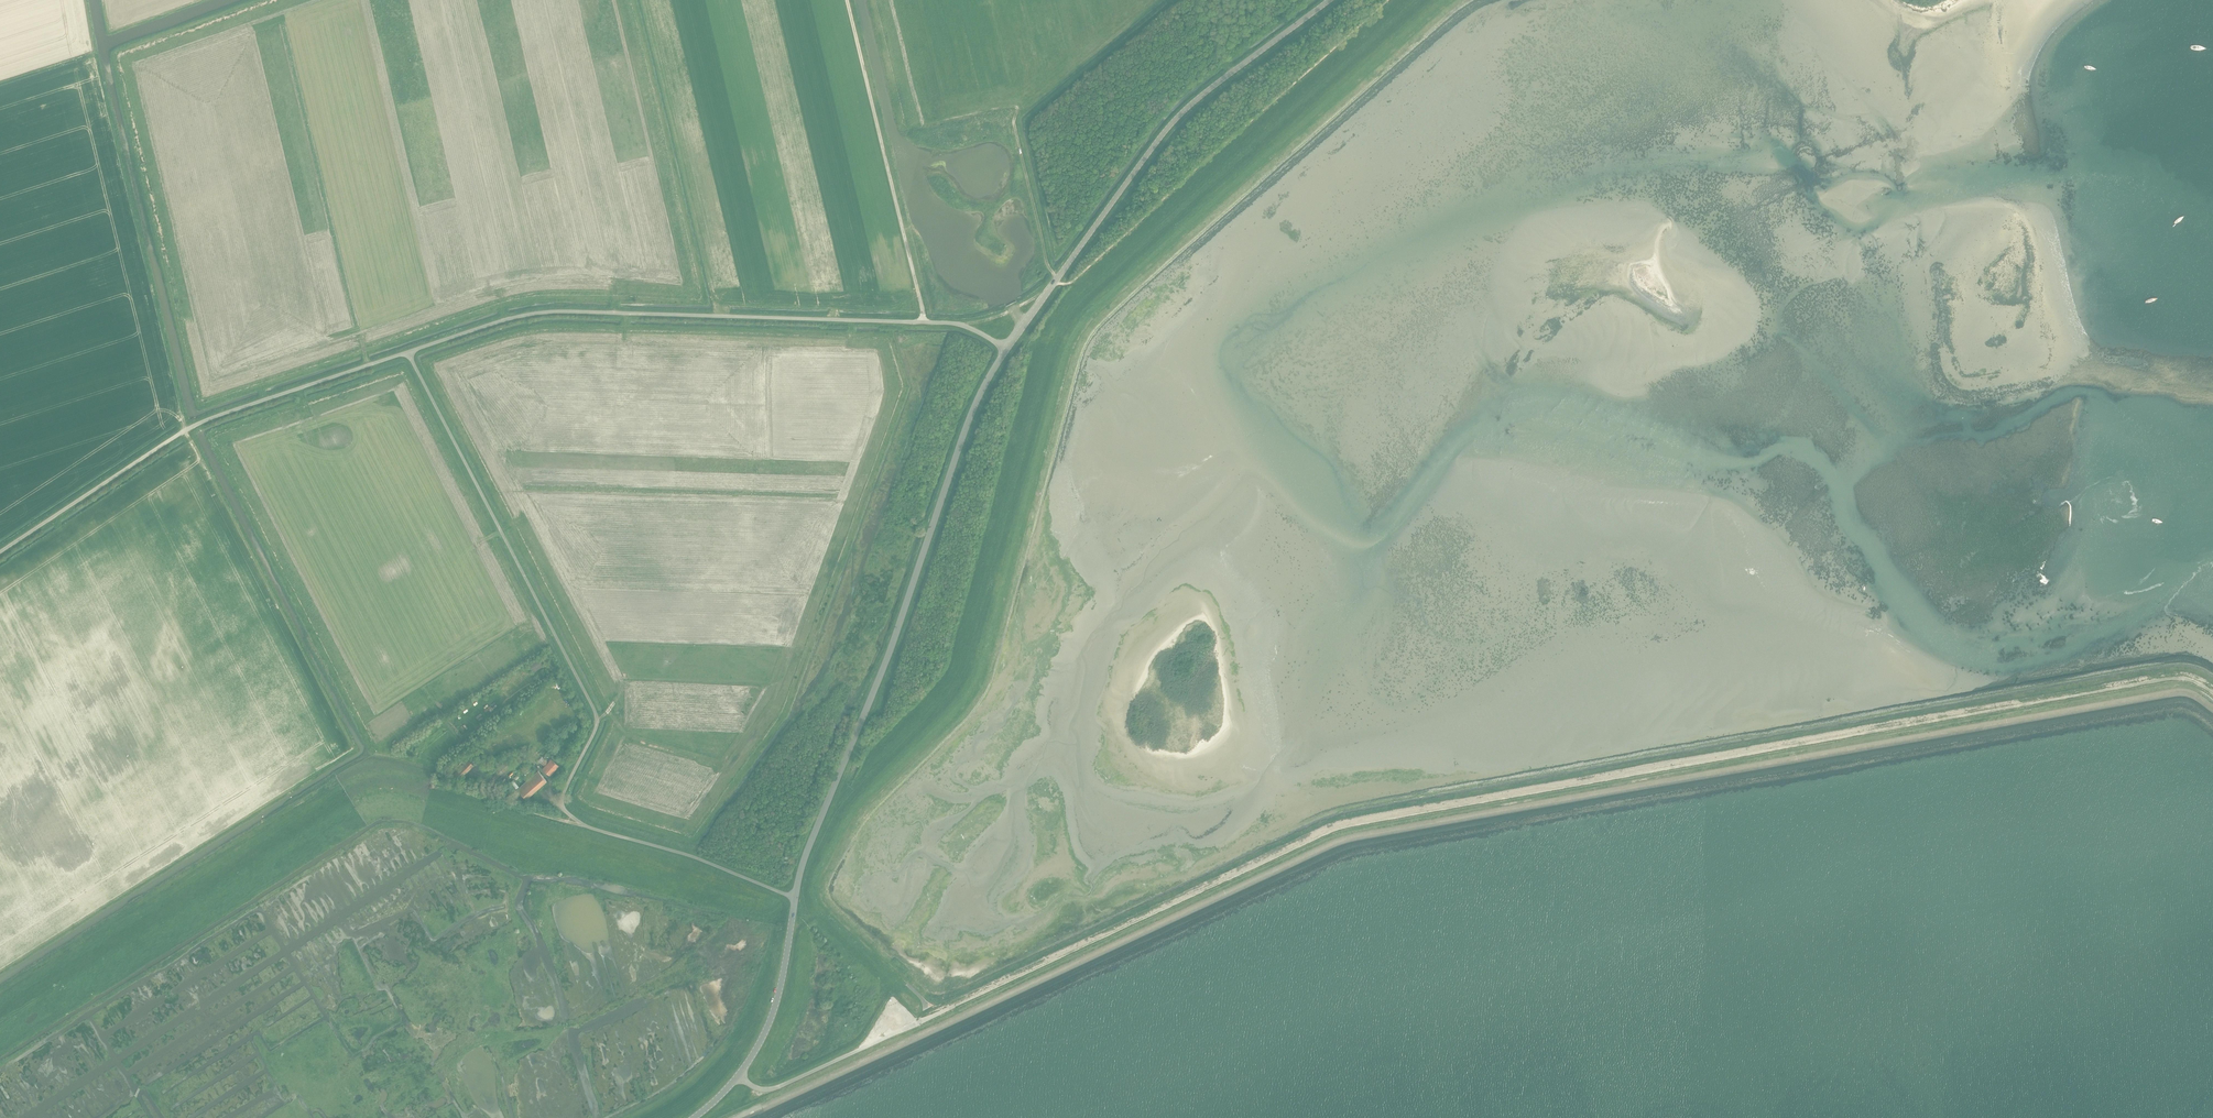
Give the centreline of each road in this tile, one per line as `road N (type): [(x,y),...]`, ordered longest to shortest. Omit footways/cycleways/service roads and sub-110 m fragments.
road 1 (track): [(1435,0),(1133,267),(1082,316),(1068,340),(976,669),(947,711),(847,812),(812,885),(820,914),(911,998),(938,1011),(919,1021)]
road 2 (unclassified): [(795,898),(586,829),(563,814),(560,789),(589,714),(408,352)]
road 3 (unclassified): [(408,352),(497,322),(568,312),(955,324),(1007,349)]
road 4 (unclassified): [(795,898),(959,446),(1007,349)]
road 5 (unclassified): [(1007,349),(1177,118),(1329,0)]
road 6 (unclassified): [(0,552),(188,429),(408,352)]
road 7 (unclassified): [(693,1117),(738,1076),(762,1039),(795,898)]

